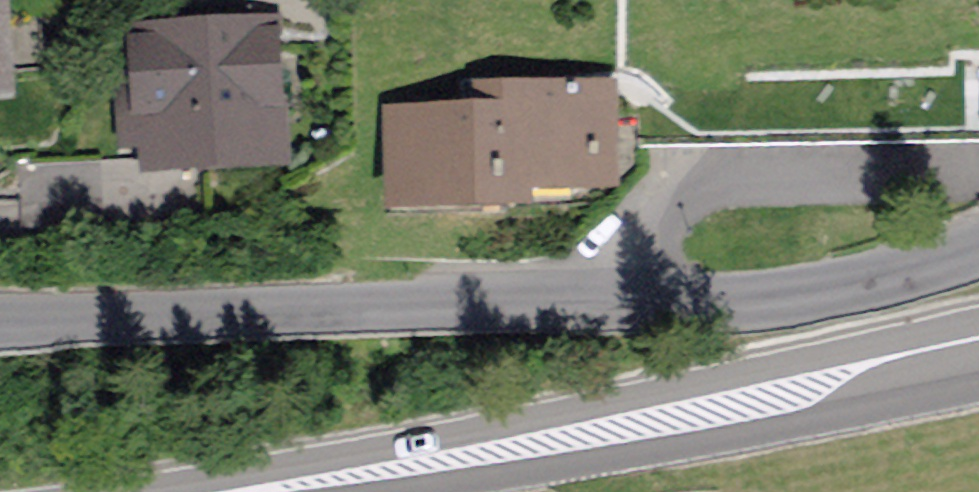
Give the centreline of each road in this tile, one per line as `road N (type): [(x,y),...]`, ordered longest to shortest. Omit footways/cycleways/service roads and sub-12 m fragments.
road 1 (residential): [(0,318),(800,298),(978,244)]
road 2 (primary): [(978,356),(594,435),(243,491)]

